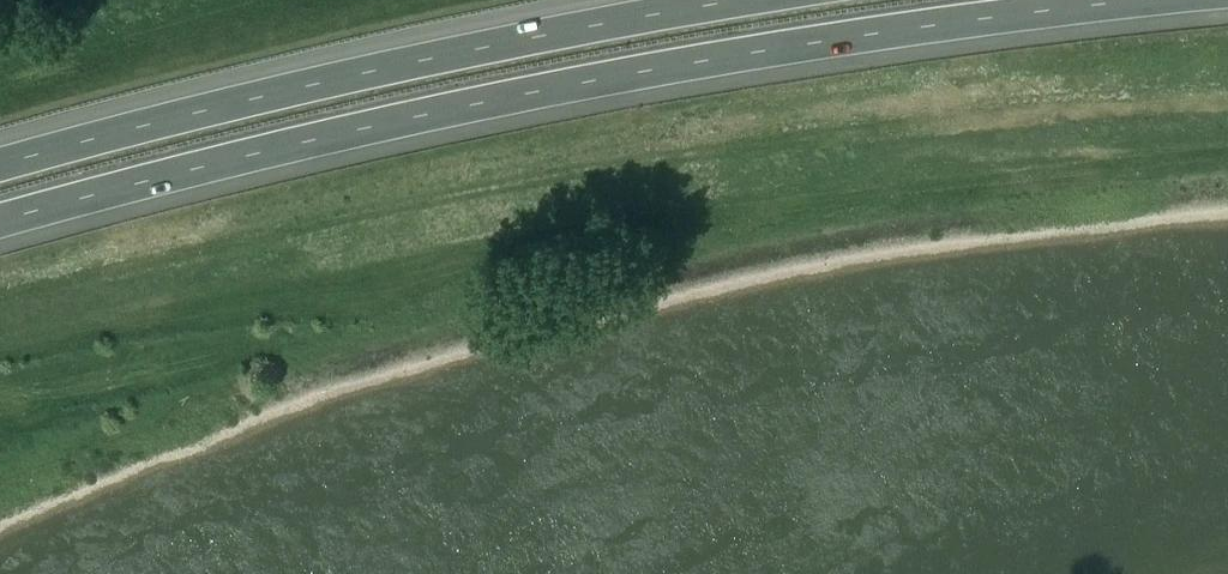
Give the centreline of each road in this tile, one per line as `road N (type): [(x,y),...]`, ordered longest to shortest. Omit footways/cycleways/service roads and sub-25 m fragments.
road 1 (motorway): [(0,227),(492,101),(835,43),(1198,0)]
road 2 (motorway): [(765,0),(429,63),(0,167)]

